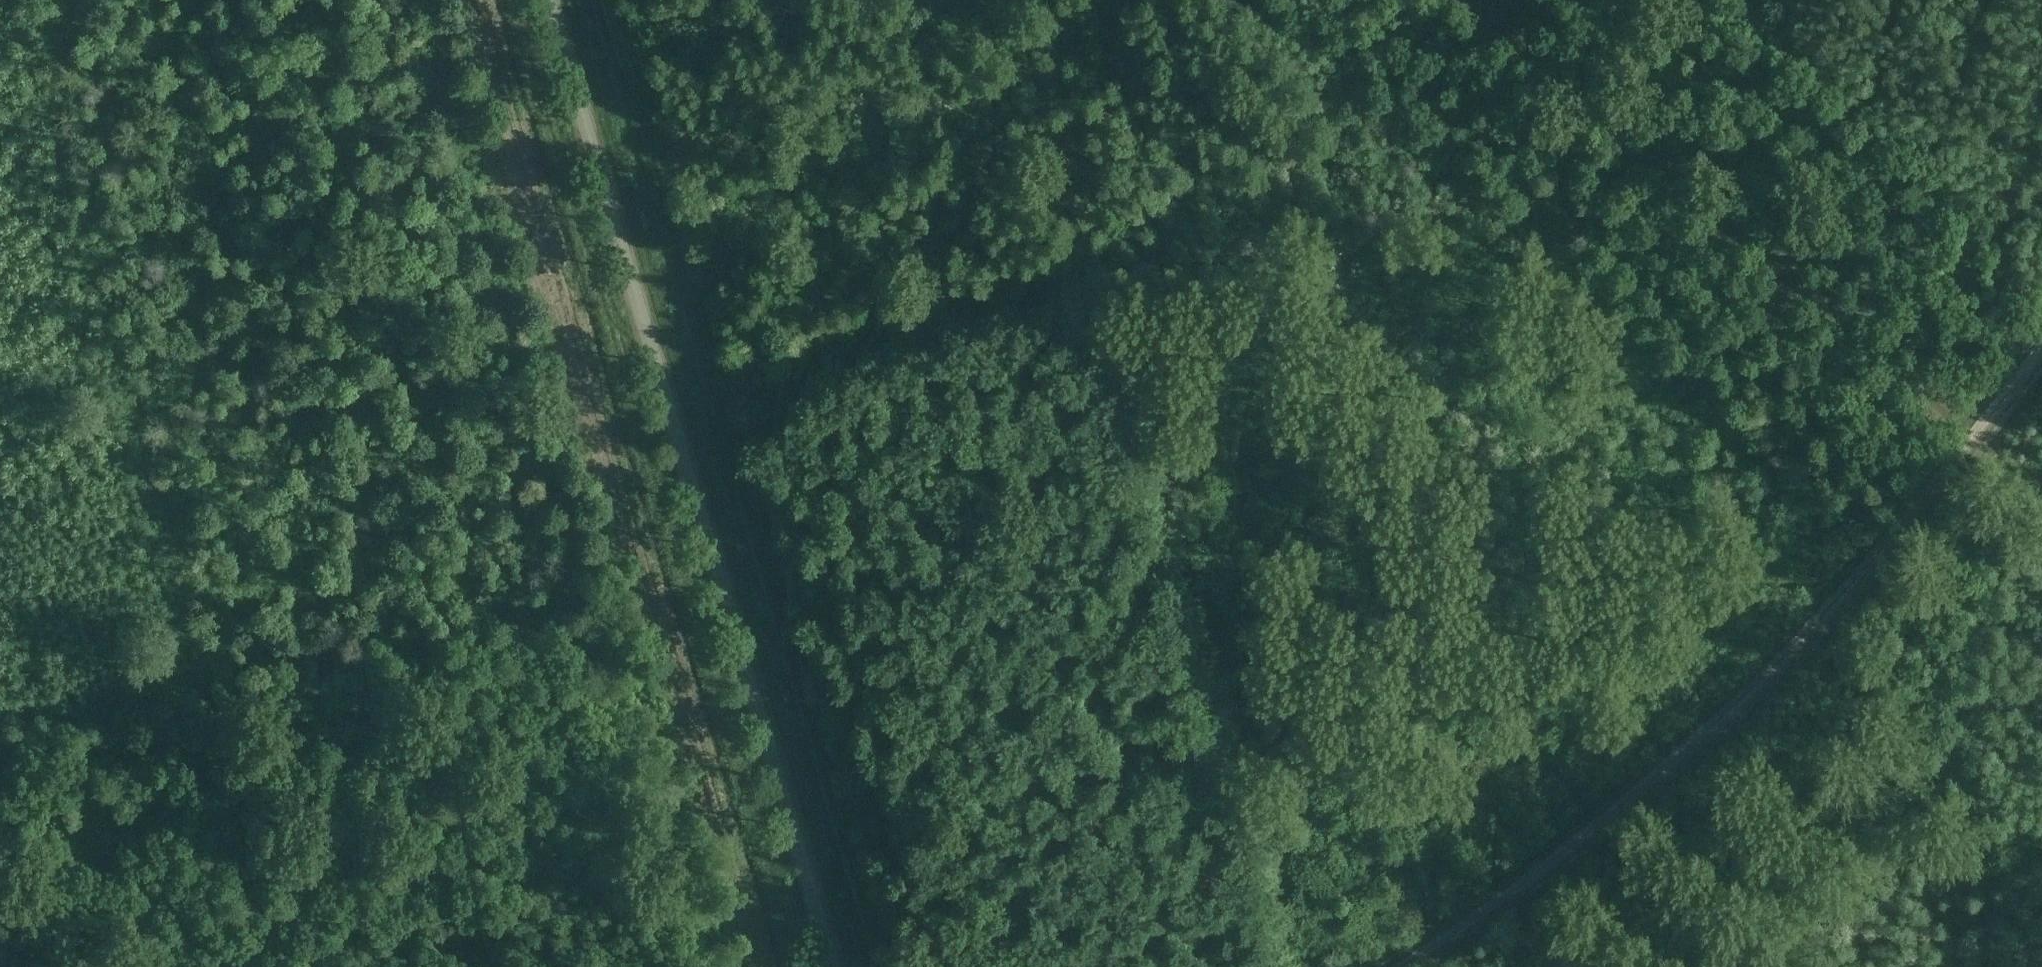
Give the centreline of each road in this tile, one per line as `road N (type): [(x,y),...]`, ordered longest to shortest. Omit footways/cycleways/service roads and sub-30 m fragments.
road 1 (unclassified): [(830,966),(548,0)]
road 2 (track): [(1958,453),(1463,0)]

